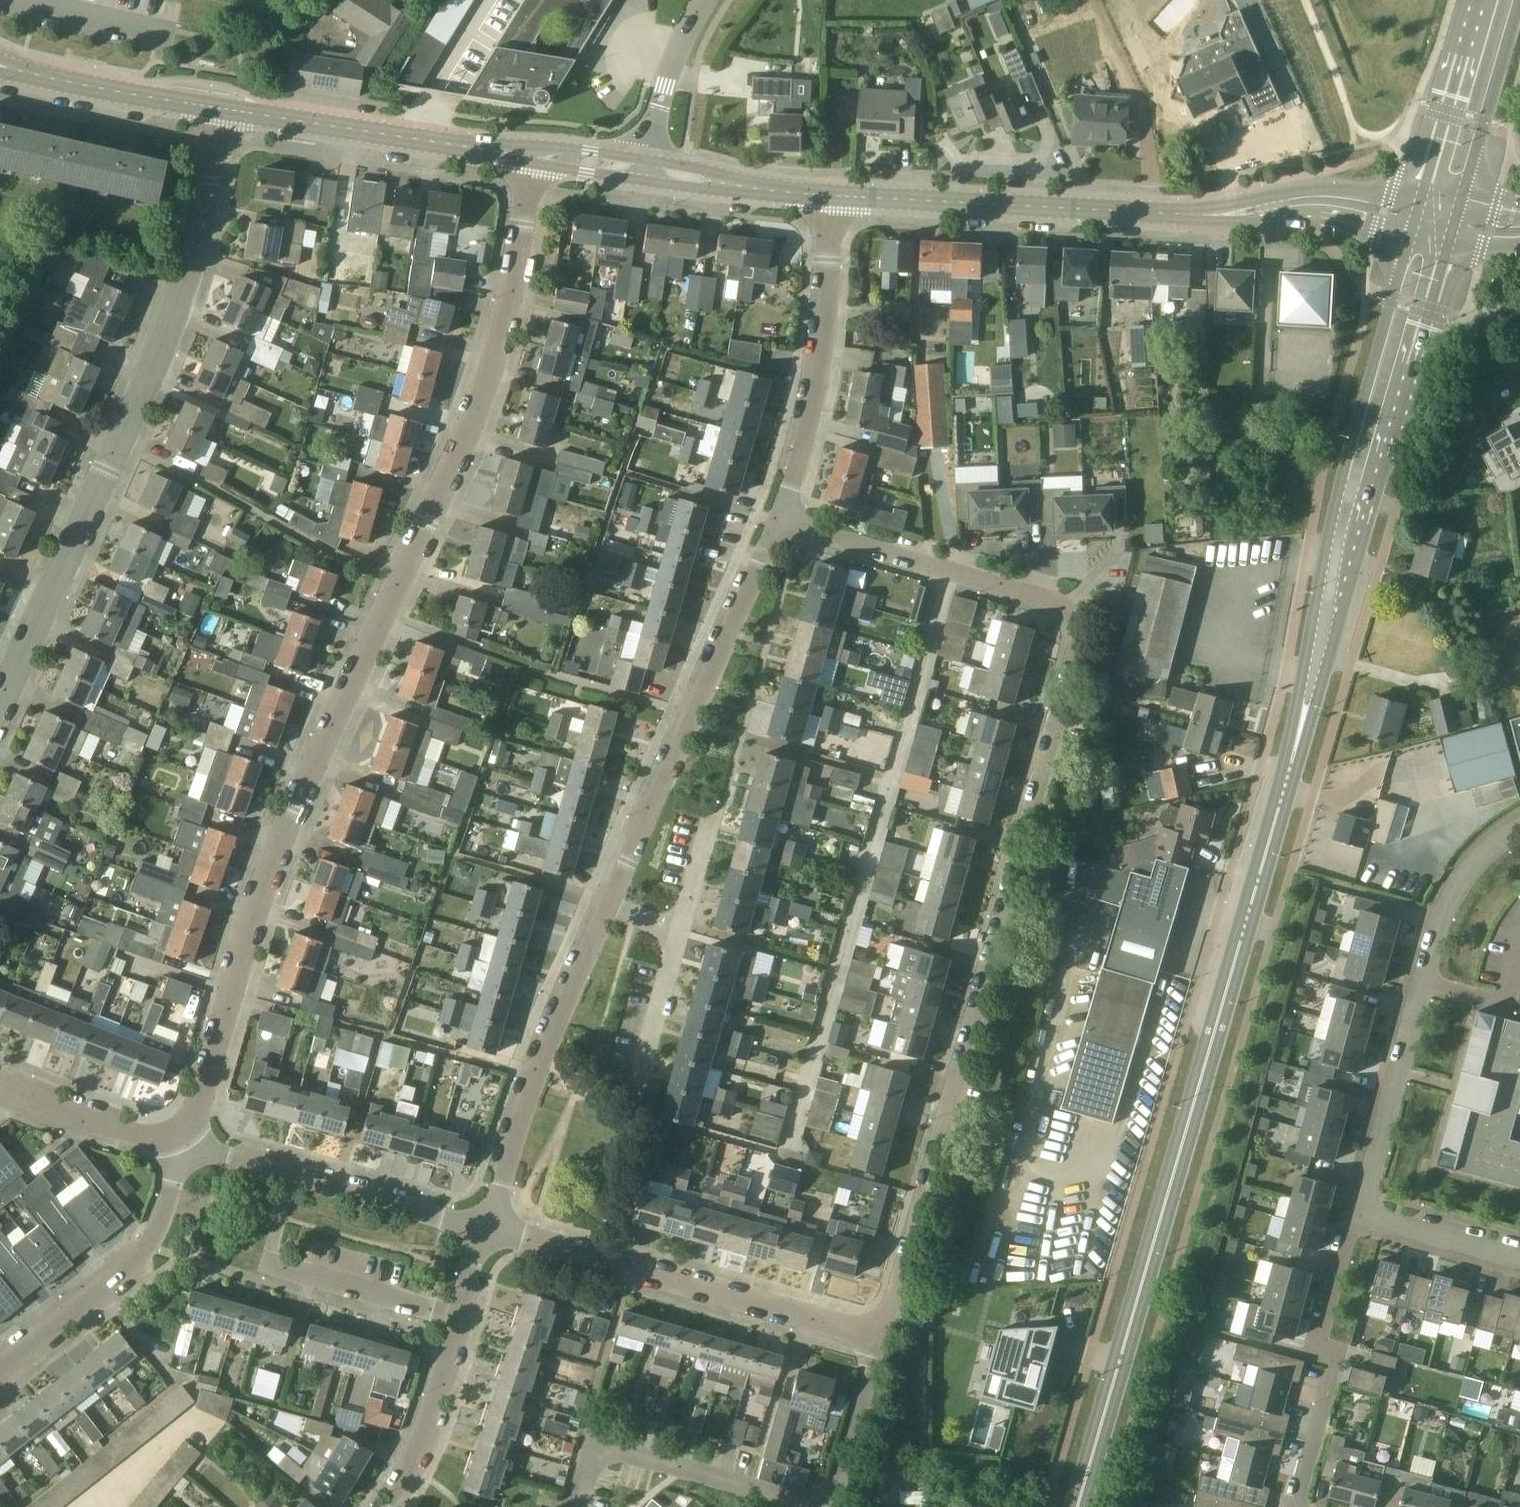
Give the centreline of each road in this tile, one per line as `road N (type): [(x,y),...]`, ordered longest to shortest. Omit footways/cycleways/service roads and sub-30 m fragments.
road 1 (unclassified): [(880,1334),(1079,643),(1060,602),(782,522)]
road 2 (unclassified): [(189,1143),(300,802),(473,409),(534,155)]
road 3 (primary): [(1077,1506),(1295,760)]
road 4 (unclassified): [(0,707),(165,353),(198,242),(222,108)]
road 5 (tertiary): [(1419,218),(1334,202),(1198,217),(828,197)]
road 6 (primary): [(1295,760),(1328,684),(1456,227)]
road 7 (primary): [(1419,218),(1333,525),(1295,760)]
road 8 (residential): [(612,904),(782,522)]
road 9 (residential): [(880,1334),(482,1223)]
road 10 (residential): [(482,1223),(612,904)]
road 11 (unclassified): [(782,522),(804,438),(828,264),(828,197)]
road 12 (tertiary): [(534,155),(222,108)]
road 13 (residential): [(0,1374),(154,1252),(189,1143)]
road 14 (residential): [(455,1312),(279,1263),(272,1243),(290,1178)]
road 15 (unclassified): [(1364,1218),(1423,985)]
road 16 (primary): [(1484,0),(1419,218)]
road 17 (tertiary): [(222,108),(0,64)]
road 18 (primary): [(1456,227),(1519,10)]
road 19 (residential): [(387,1506),(410,1465),(455,1312)]
road 20 (unclassified): [(189,1143),(107,1127),(0,1086)]
road 21 (residential): [(482,1223),(290,1178)]
road 22 (unclassified): [(1423,985),(1441,915),(1469,875),(1519,832)]
road 23 (tertiary): [(828,197),(647,169)]
road 24 (unclassified): [(829,1506),(880,1334)]
road 25 (unclassified): [(647,169),(658,103),(699,0)]
road 26 (residential): [(681,933),(638,1091)]
road 27 (unclassified): [(1519,1260),(1364,1218)]
road 28 (unclassified): [(1364,1218),(1352,1237),(1326,1370)]
road 29 (unclassified): [(1423,985),(1505,1008),(1519,957)]

